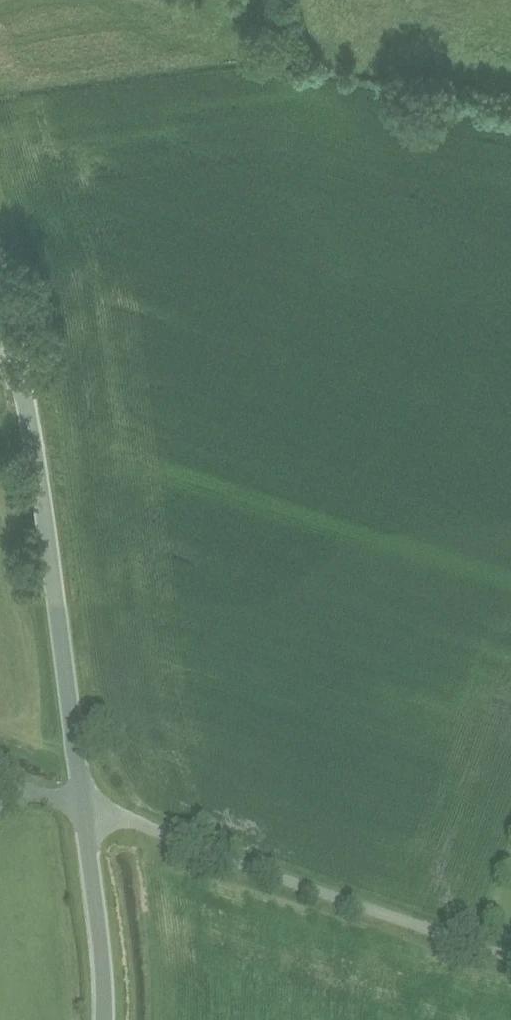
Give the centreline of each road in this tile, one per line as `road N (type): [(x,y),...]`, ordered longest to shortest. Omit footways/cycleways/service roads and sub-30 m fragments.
road 1 (unclassified): [(81,807),(36,458),(0,284)]
road 2 (unclassified): [(510,957),(81,807)]
road 3 (unclassified): [(104,1019),(81,807)]

